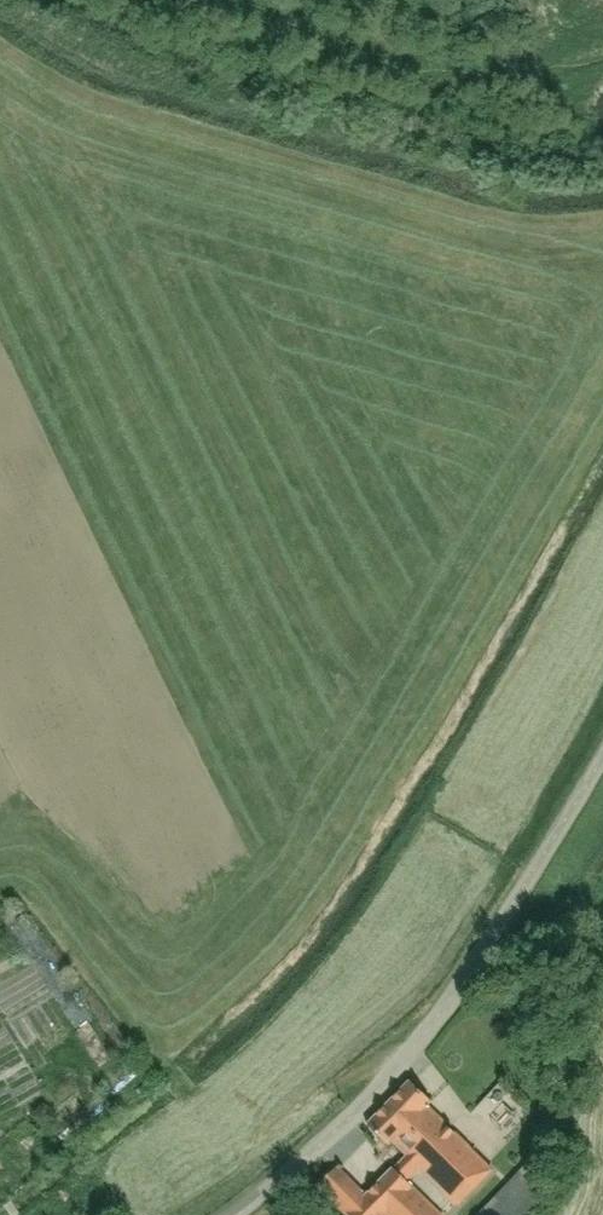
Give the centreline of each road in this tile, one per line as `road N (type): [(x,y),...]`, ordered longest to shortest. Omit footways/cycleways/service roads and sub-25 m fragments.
road 1 (unclassified): [(234,1214),(341,1127),(409,1056),(602,760)]

